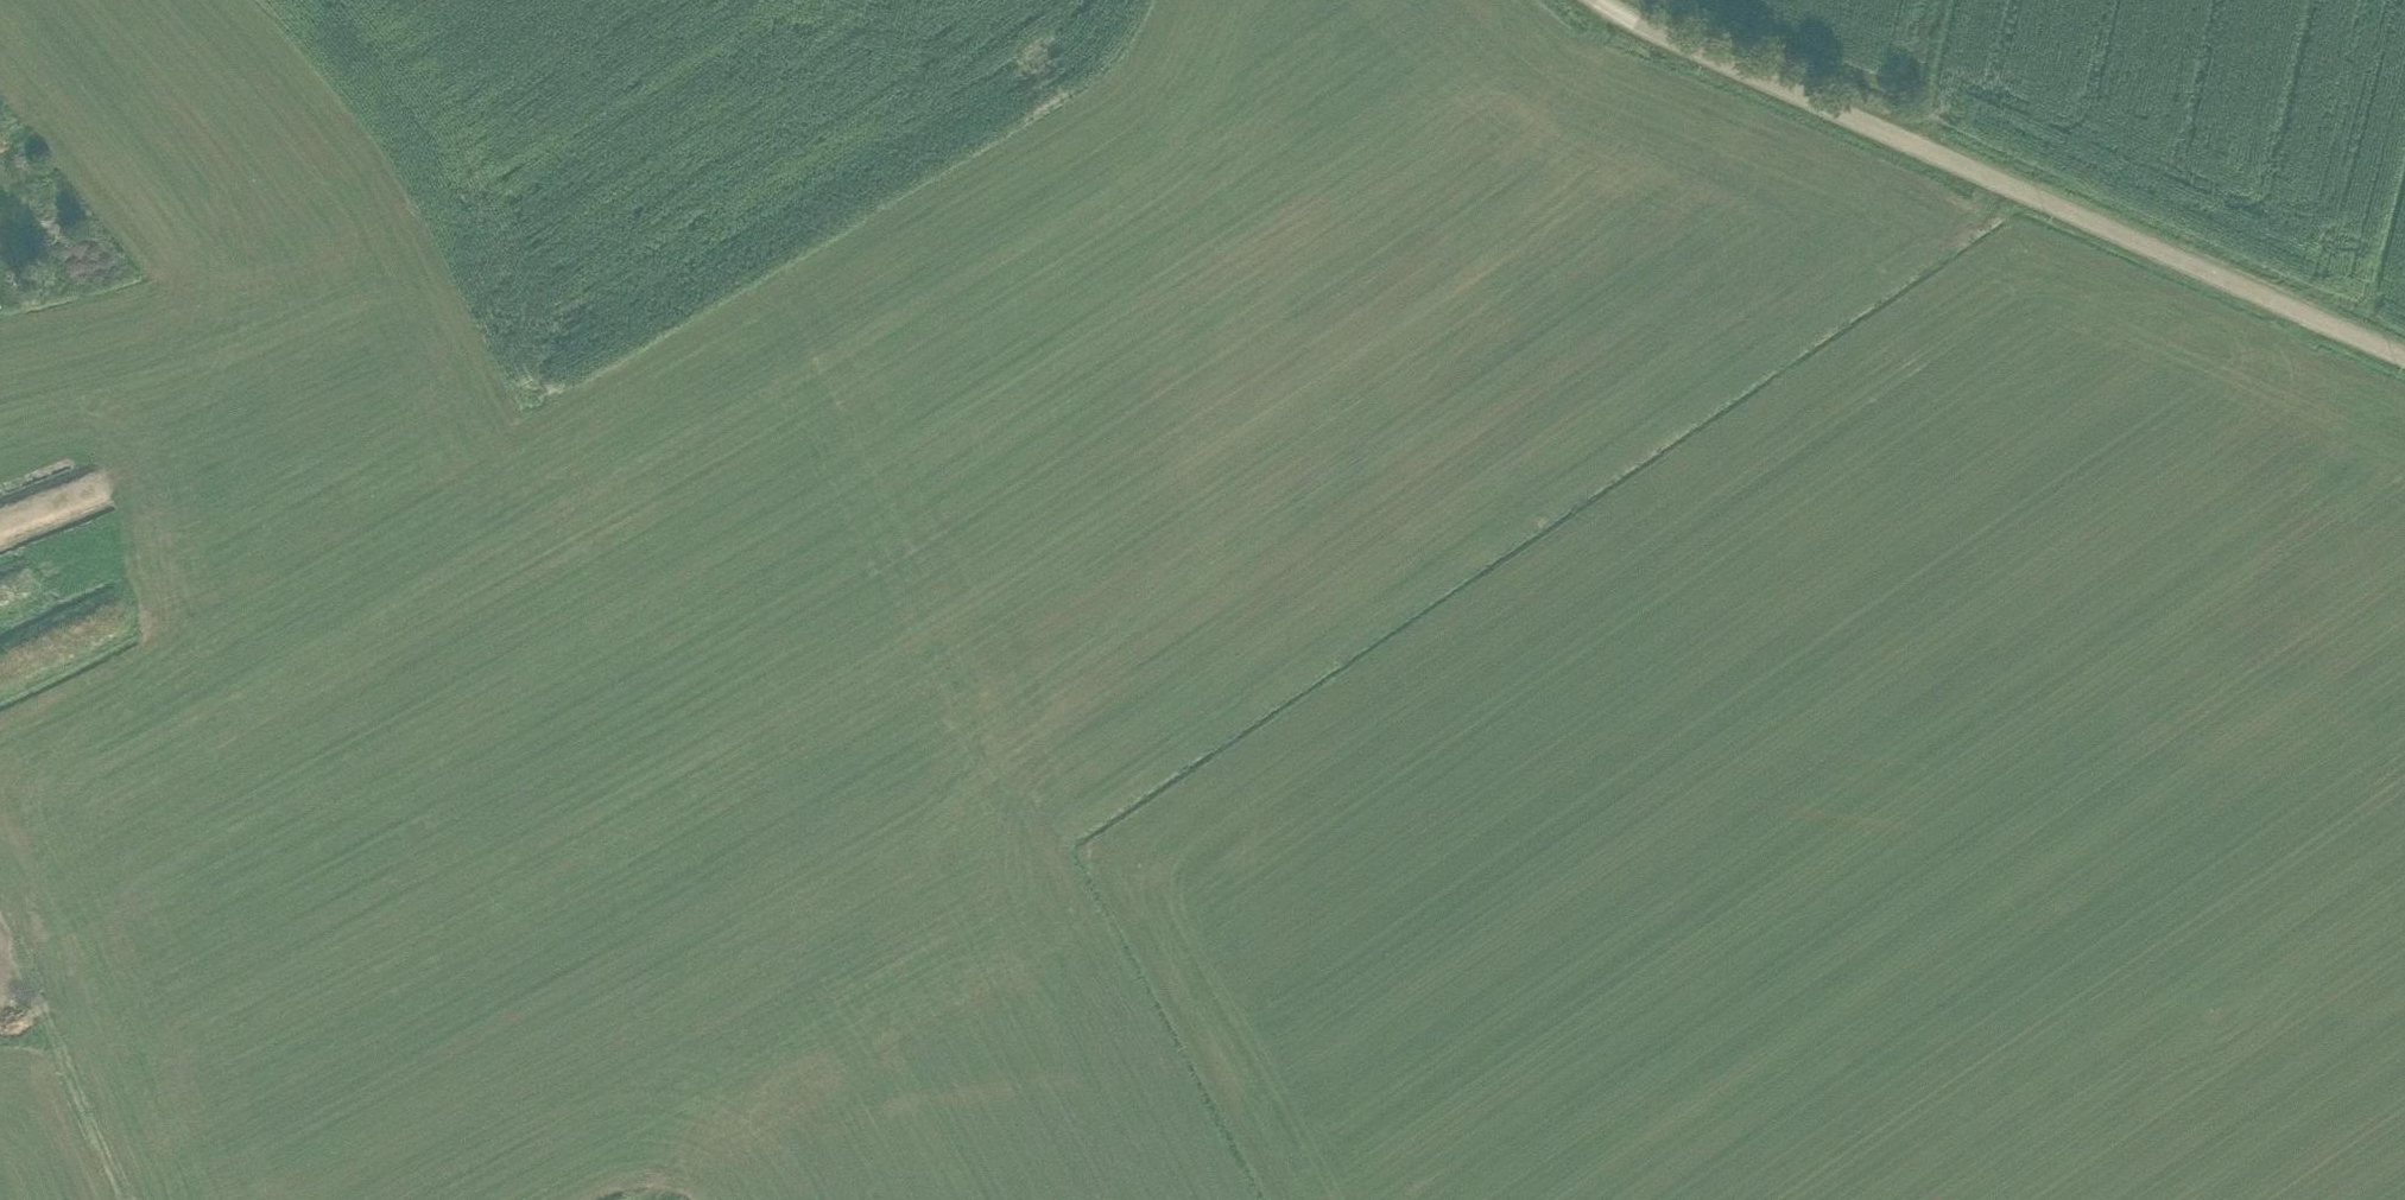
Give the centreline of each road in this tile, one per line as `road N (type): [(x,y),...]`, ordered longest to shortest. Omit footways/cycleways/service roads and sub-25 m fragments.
road 1 (unclassified): [(2404,357),(1643,27),(1602,0)]
road 2 (track): [(0,939),(123,1199)]

